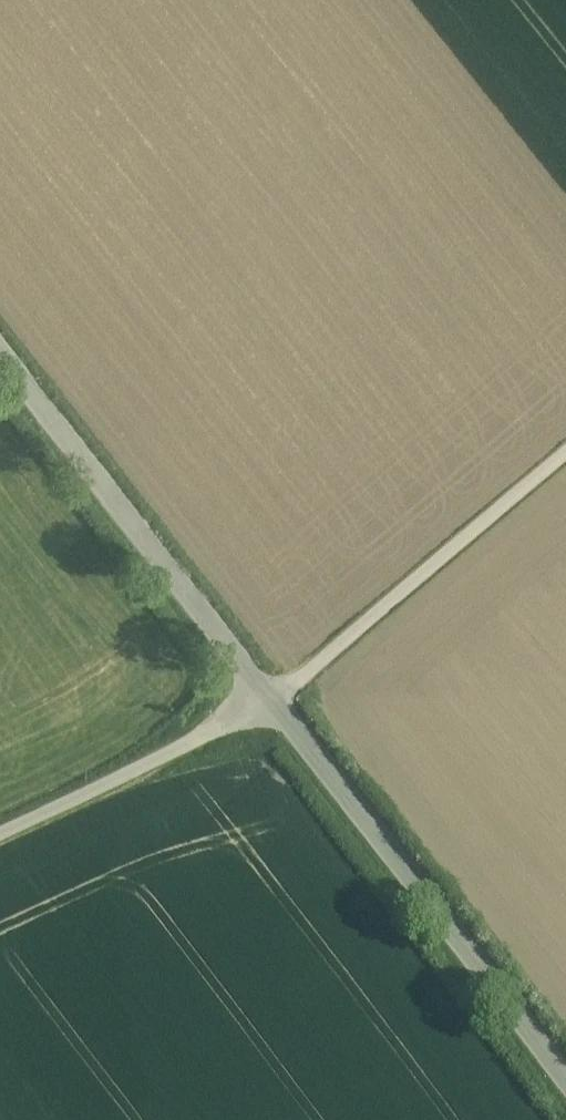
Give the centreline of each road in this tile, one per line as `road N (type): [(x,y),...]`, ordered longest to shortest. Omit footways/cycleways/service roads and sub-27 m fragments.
road 1 (tertiary): [(565,1082),(273,699)]
road 2 (tertiary): [(273,699),(0,352)]
road 3 (track): [(273,699),(565,453)]
road 4 (unclassified): [(0,827),(273,699)]

